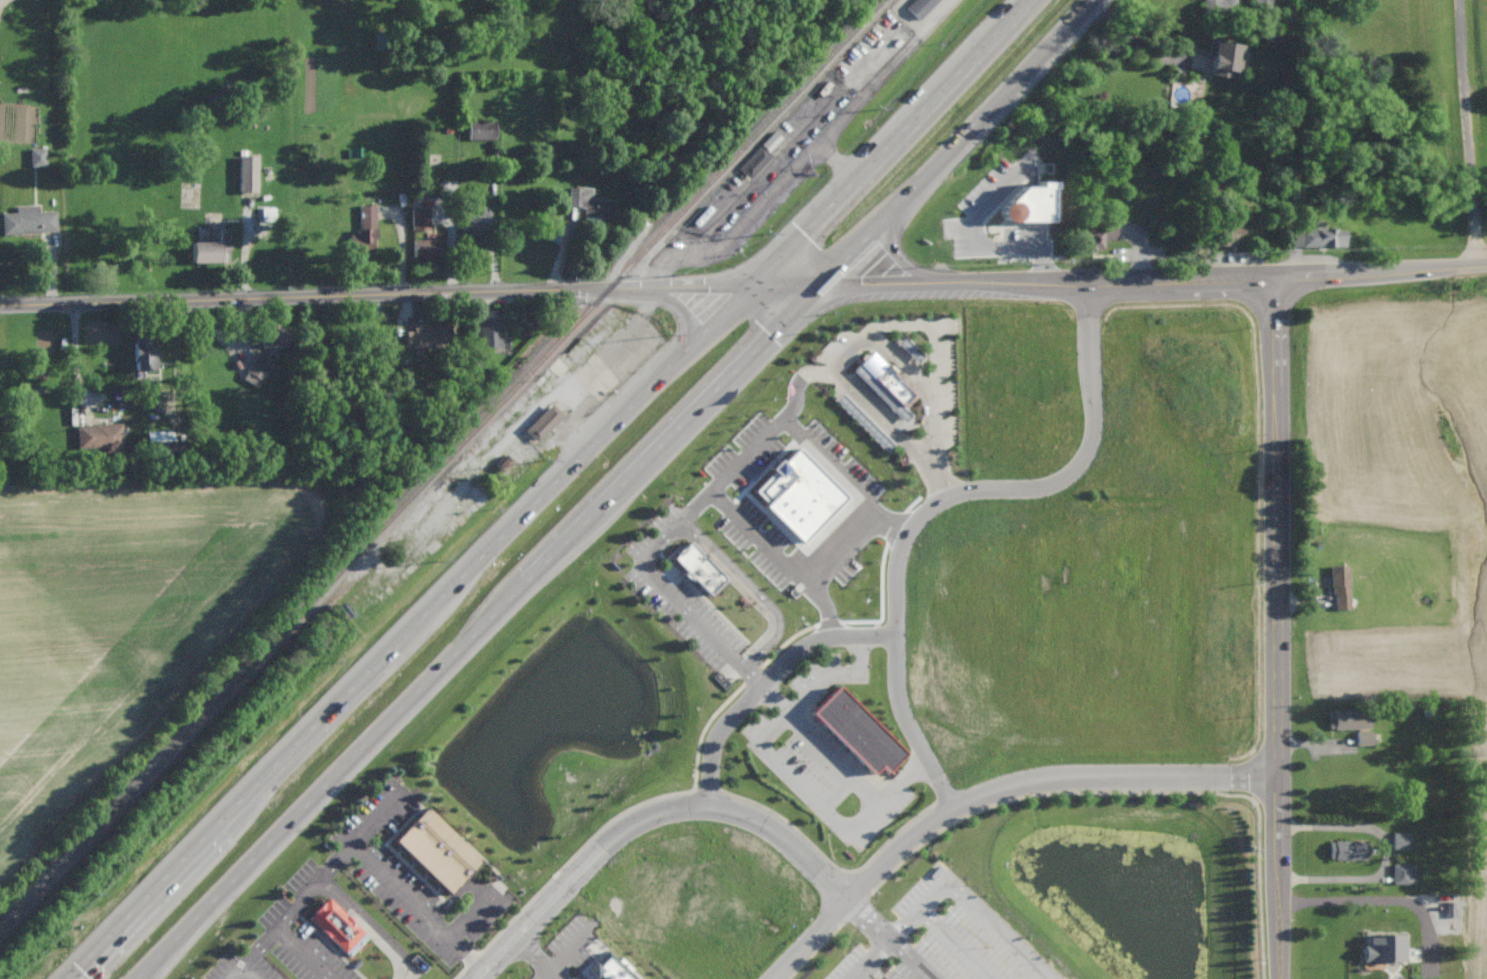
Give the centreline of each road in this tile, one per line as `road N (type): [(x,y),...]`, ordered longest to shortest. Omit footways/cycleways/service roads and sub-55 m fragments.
road 1 (trunk): [(1026,0),(69,978)]
road 2 (trunk): [(138,978),(1093,0)]
road 3 (tertiary): [(0,305),(753,284)]
road 4 (residential): [(1276,275),(1282,978)]
road 5 (secondary): [(753,284),(1276,275)]
road 6 (residential): [(718,802),(685,804),(632,825),(476,978)]
road 7 (secondary): [(1486,264),(1276,275)]
road 8 (residential): [(846,898),(791,836),(718,802)]

